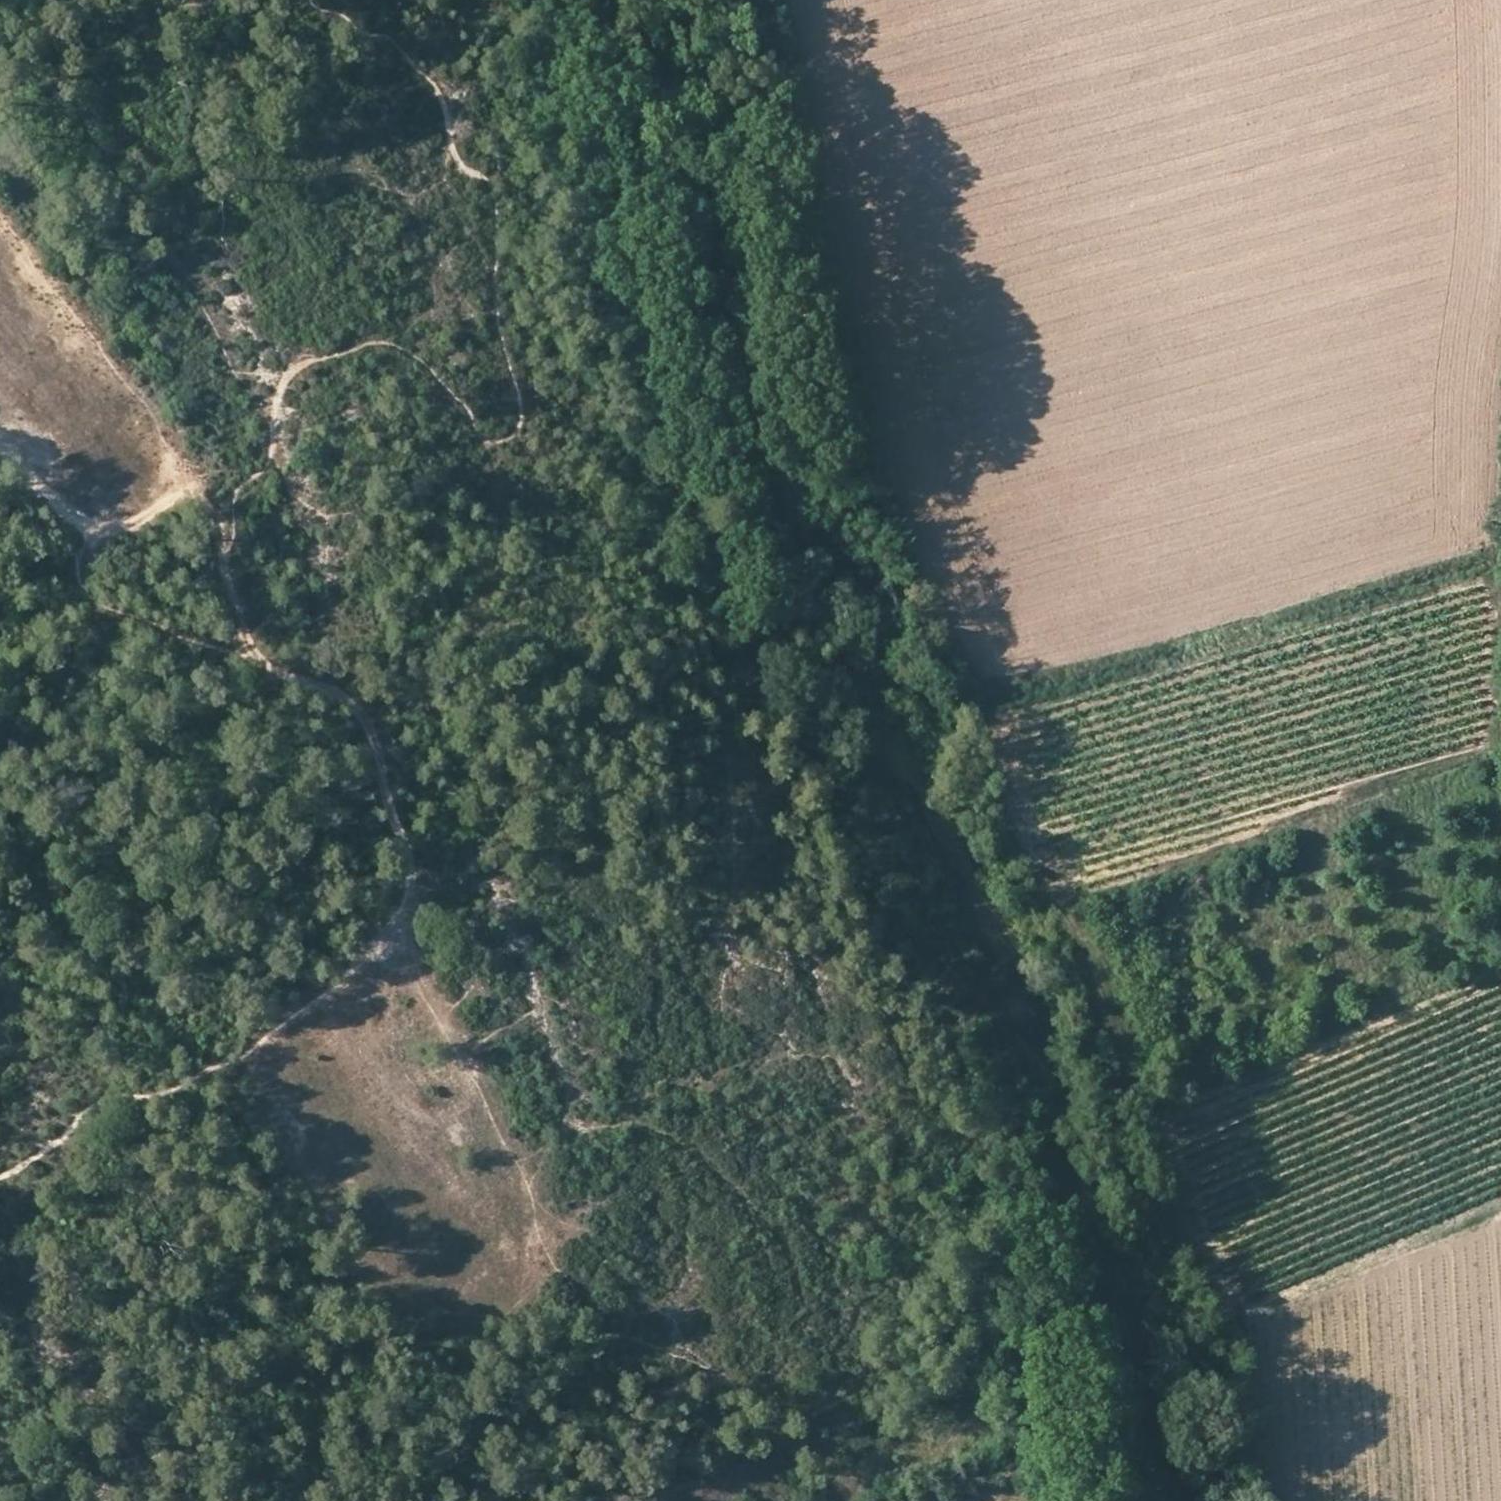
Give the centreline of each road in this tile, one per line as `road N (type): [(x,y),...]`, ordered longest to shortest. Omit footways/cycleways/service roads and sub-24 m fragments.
road 1 (track): [(0,481),(79,556),(83,592),(101,610),(355,706),(409,862),(401,921)]
road 2 (track): [(1124,208),(1500,95)]

